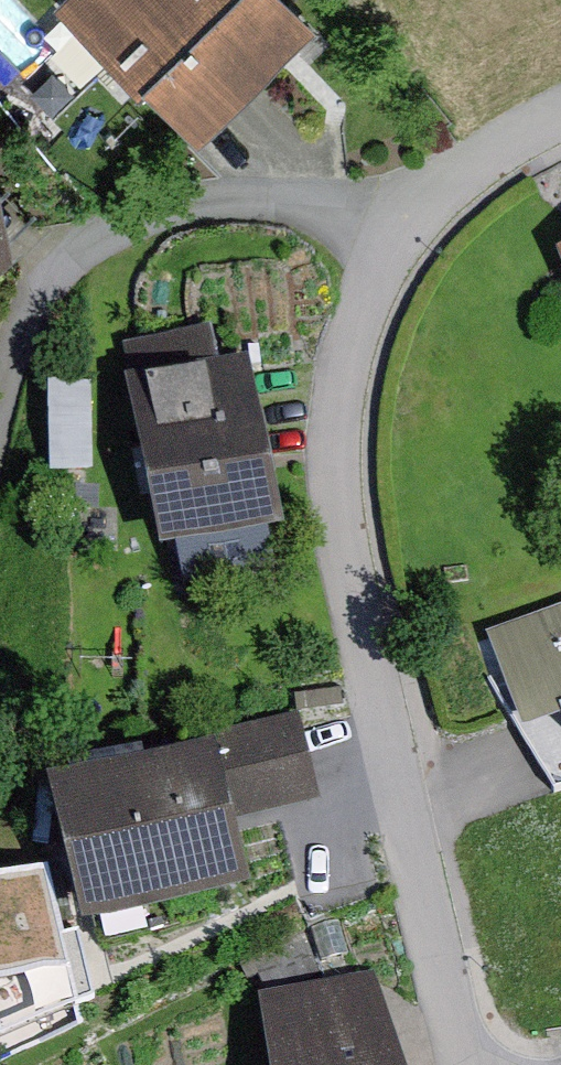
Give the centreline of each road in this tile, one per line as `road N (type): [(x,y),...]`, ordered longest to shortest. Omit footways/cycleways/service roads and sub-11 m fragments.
road 1 (residential): [(478,1064),(366,592),(350,464),(355,391),(376,306),(406,236),(485,161),(560,118)]

